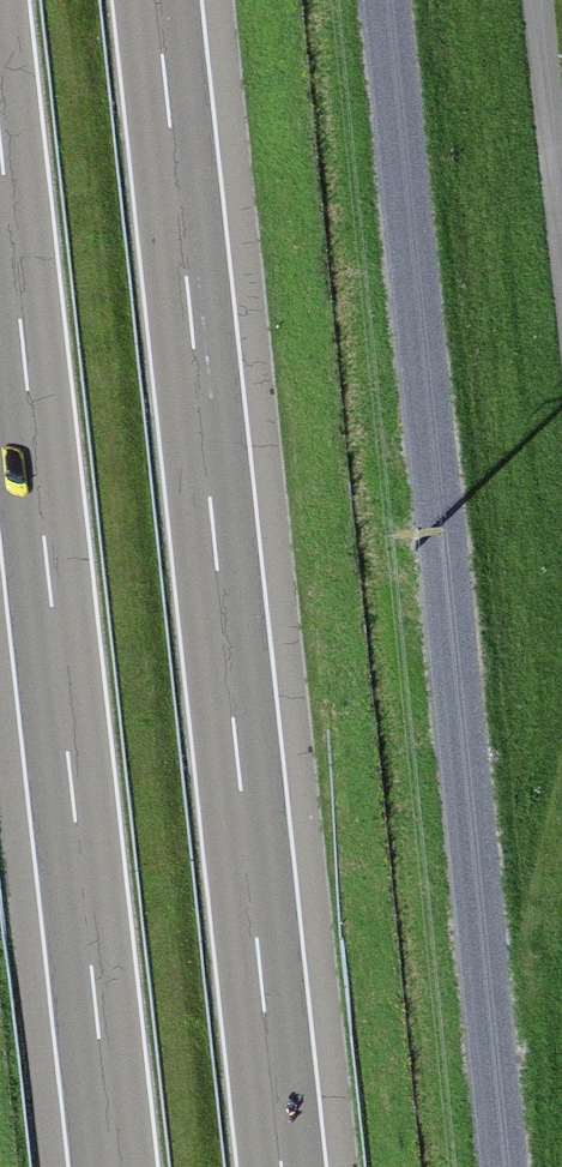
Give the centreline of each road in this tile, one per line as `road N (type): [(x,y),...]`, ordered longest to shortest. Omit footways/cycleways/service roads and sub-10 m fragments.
road 1 (motorway): [(283,1166),(159,0)]
road 2 (track): [(391,0),(508,1166)]
road 3 (motorway): [(0,193),(109,1166)]
road 4 (track): [(546,0),(561,147)]

